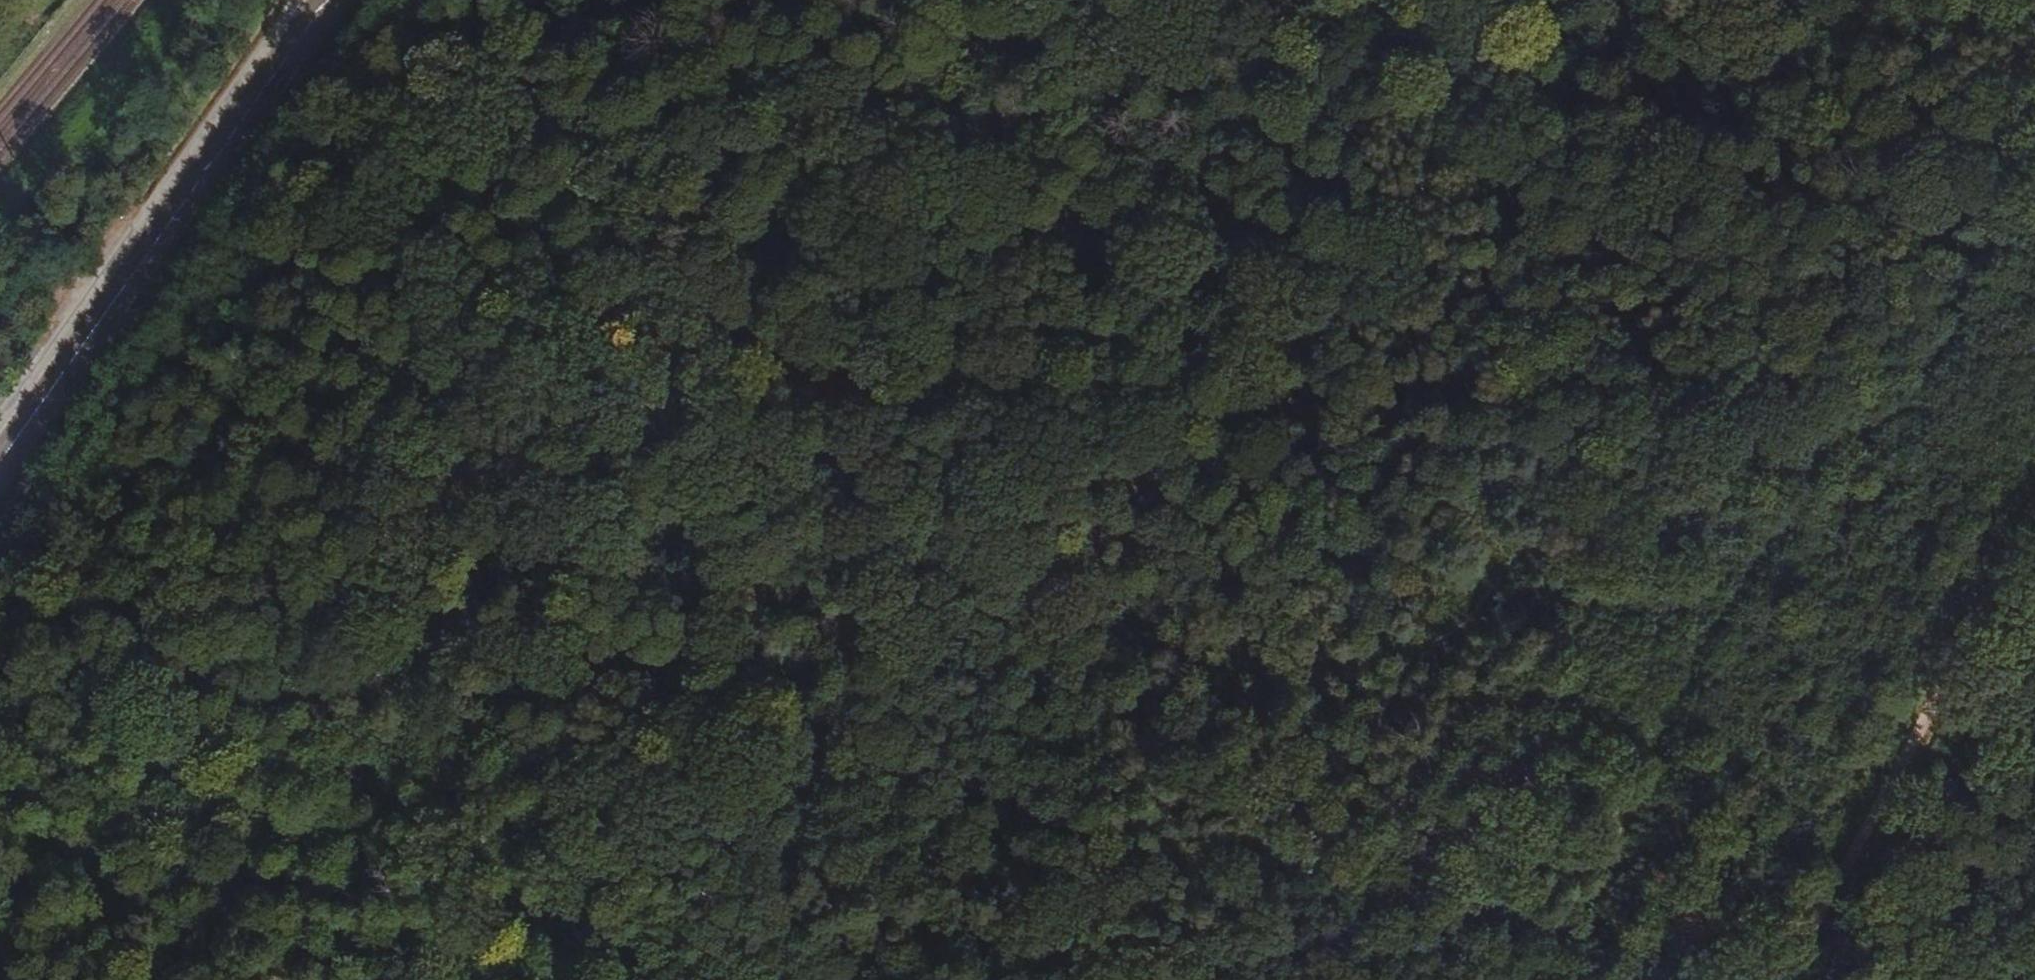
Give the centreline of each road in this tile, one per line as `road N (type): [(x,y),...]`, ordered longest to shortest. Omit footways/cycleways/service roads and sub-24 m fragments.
road 1 (secondary): [(329,0),(0,462)]
road 2 (track): [(1786,979),(2034,505)]

